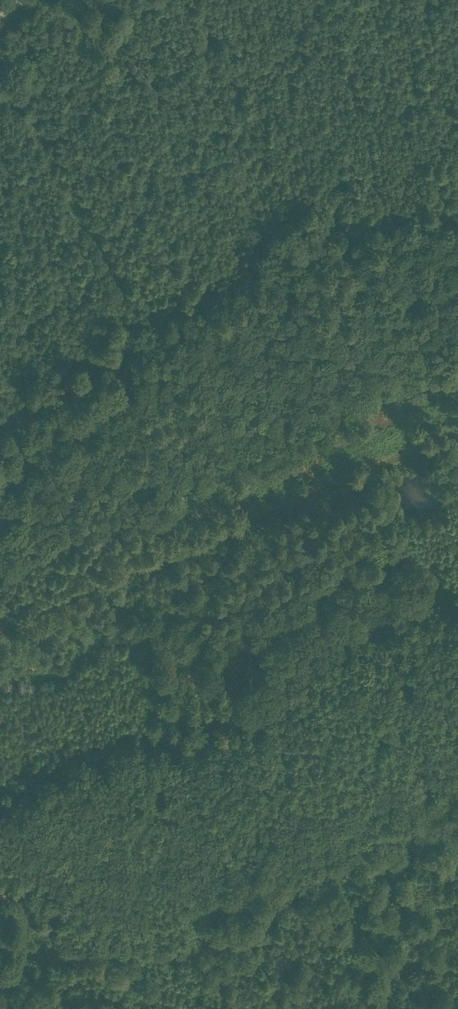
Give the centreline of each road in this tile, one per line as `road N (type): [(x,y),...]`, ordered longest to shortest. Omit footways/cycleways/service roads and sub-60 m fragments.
road 1 (track): [(0,622),(457,430)]

